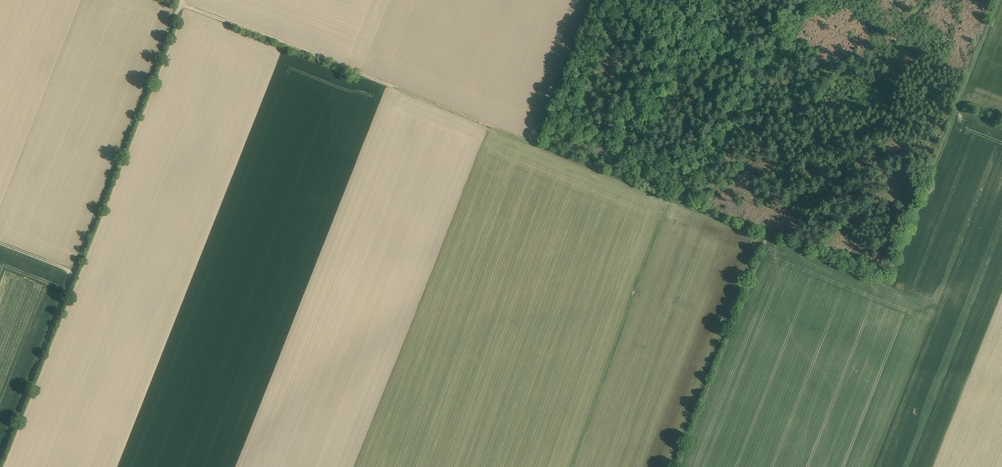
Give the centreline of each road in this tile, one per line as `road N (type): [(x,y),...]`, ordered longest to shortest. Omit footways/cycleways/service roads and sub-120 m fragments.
road 1 (track): [(179,3),(668,195),(572,466)]
road 2 (track): [(180,0),(0,458)]

